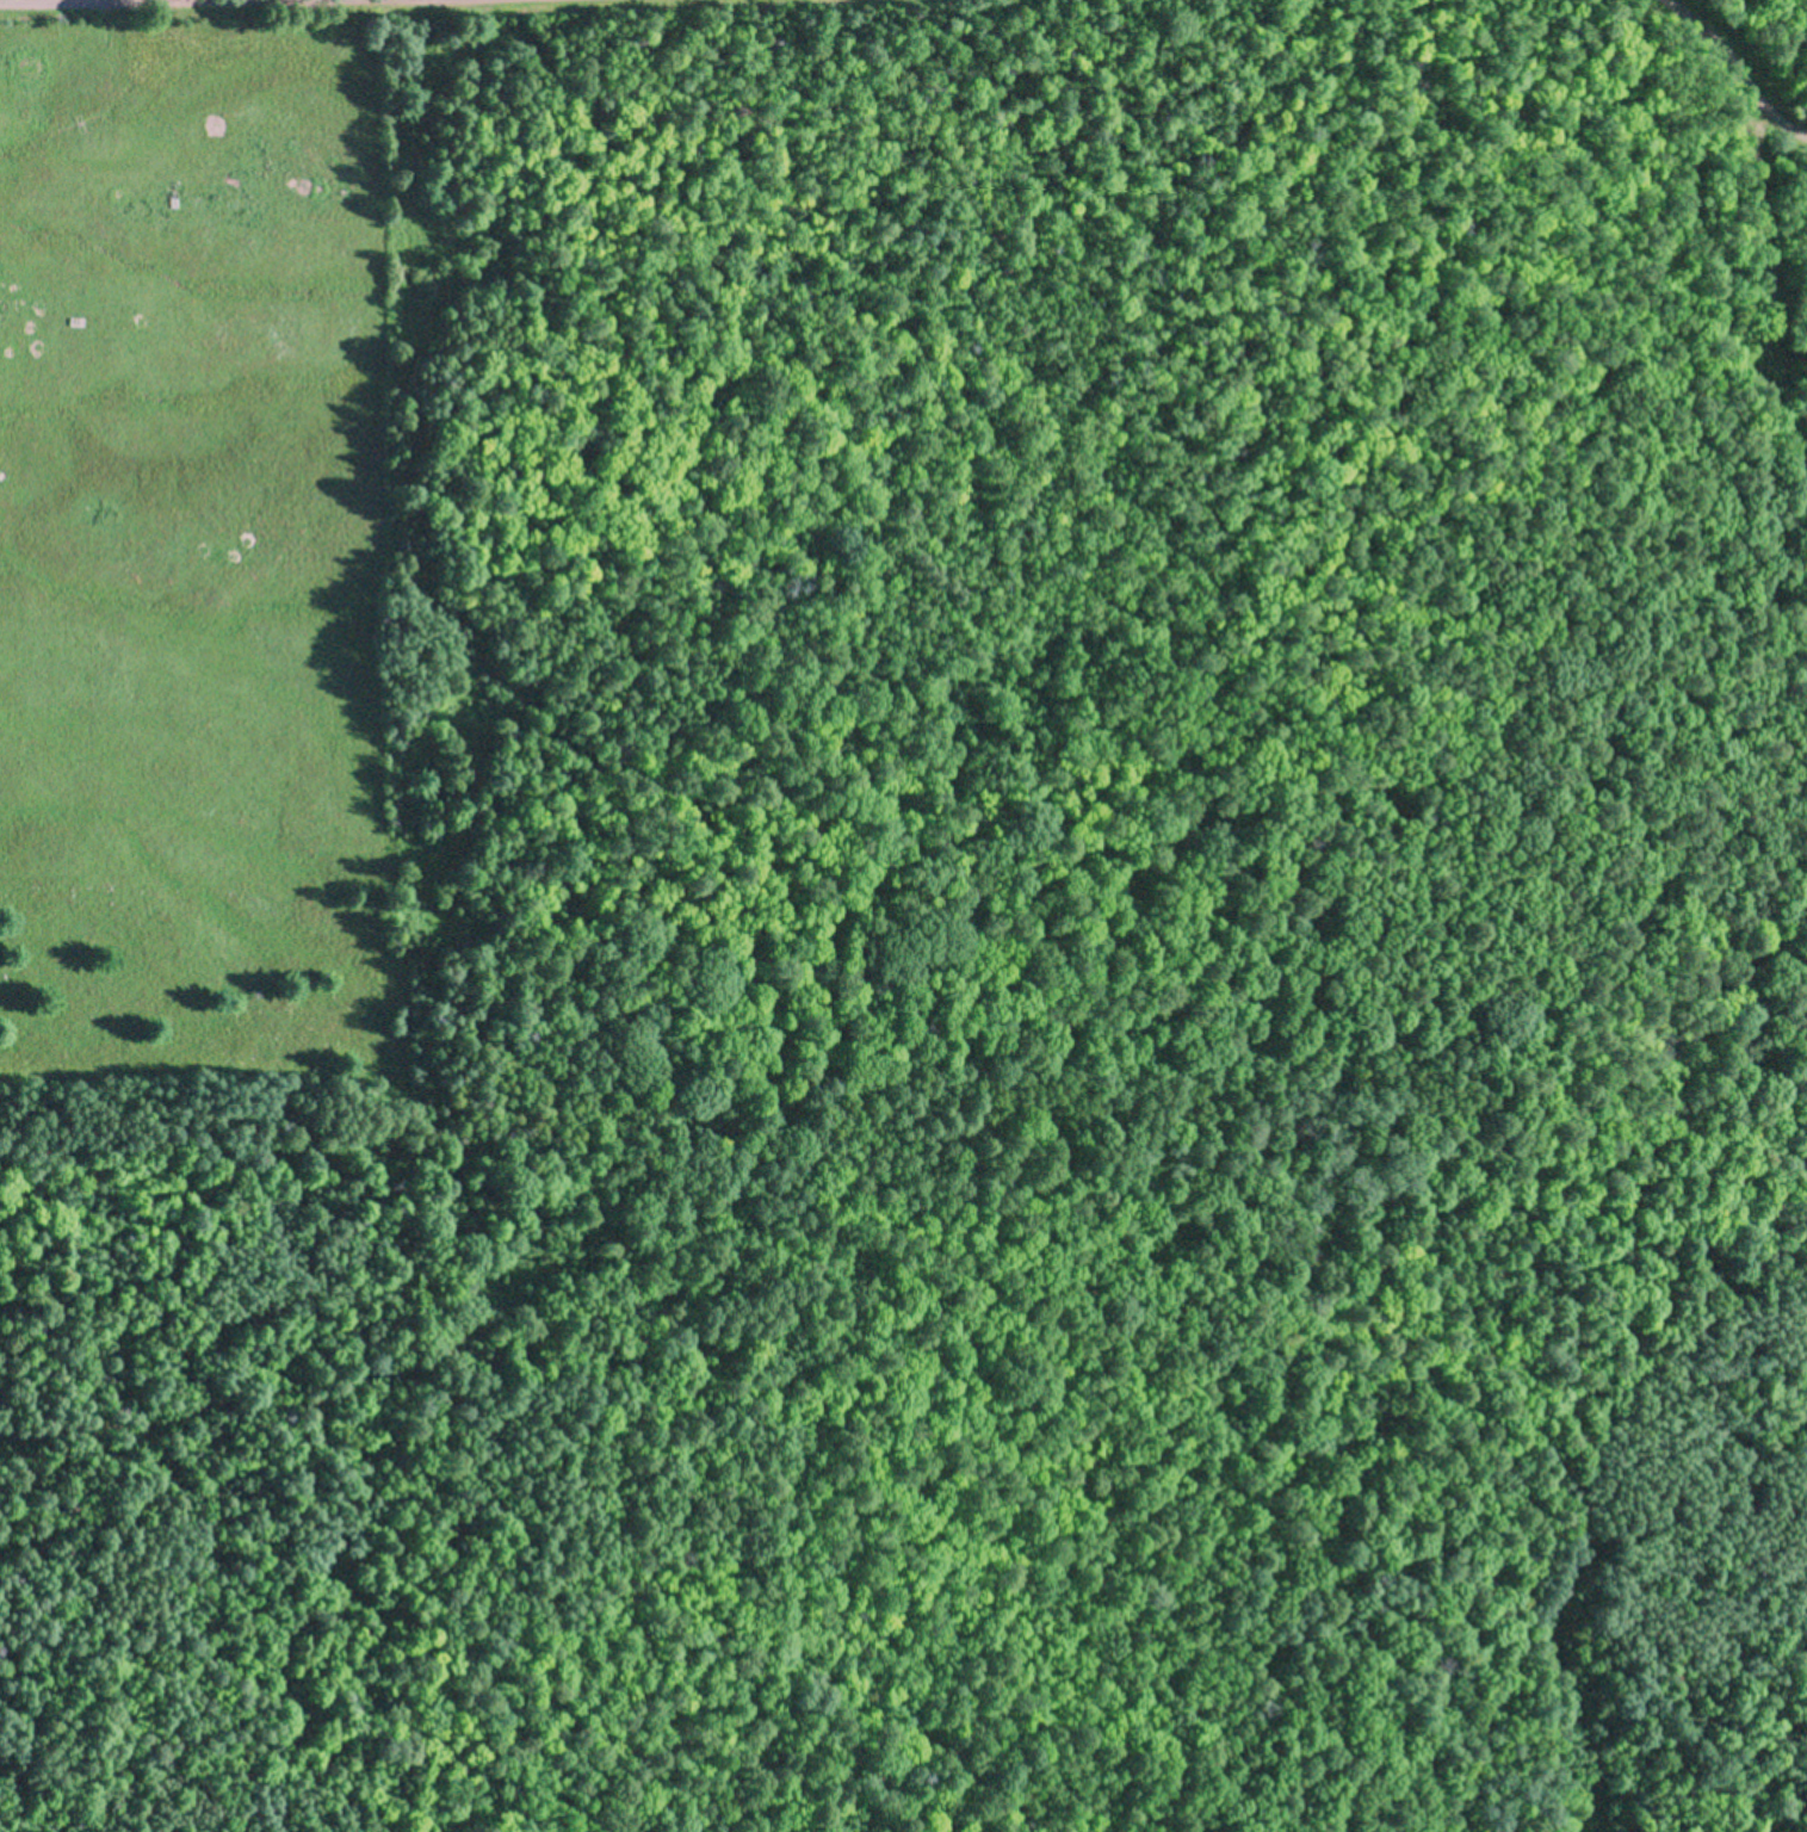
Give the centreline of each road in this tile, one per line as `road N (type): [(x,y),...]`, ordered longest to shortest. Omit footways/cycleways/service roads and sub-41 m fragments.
road 1 (residential): [(0,8),(315,0)]

